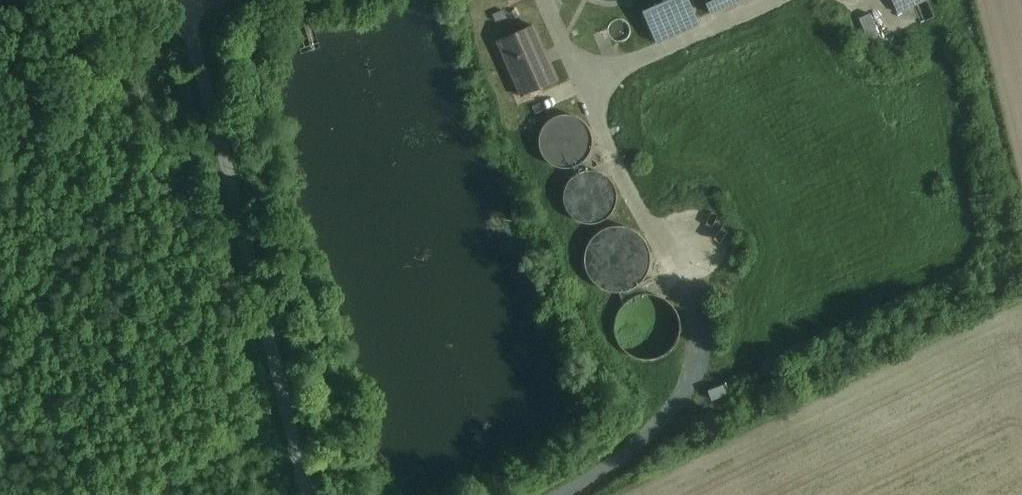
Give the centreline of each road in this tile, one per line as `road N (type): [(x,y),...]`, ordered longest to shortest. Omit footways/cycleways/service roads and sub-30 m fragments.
road 1 (unclassified): [(172,0),(206,79),(307,494)]
road 2 (track): [(179,12),(0,134)]

